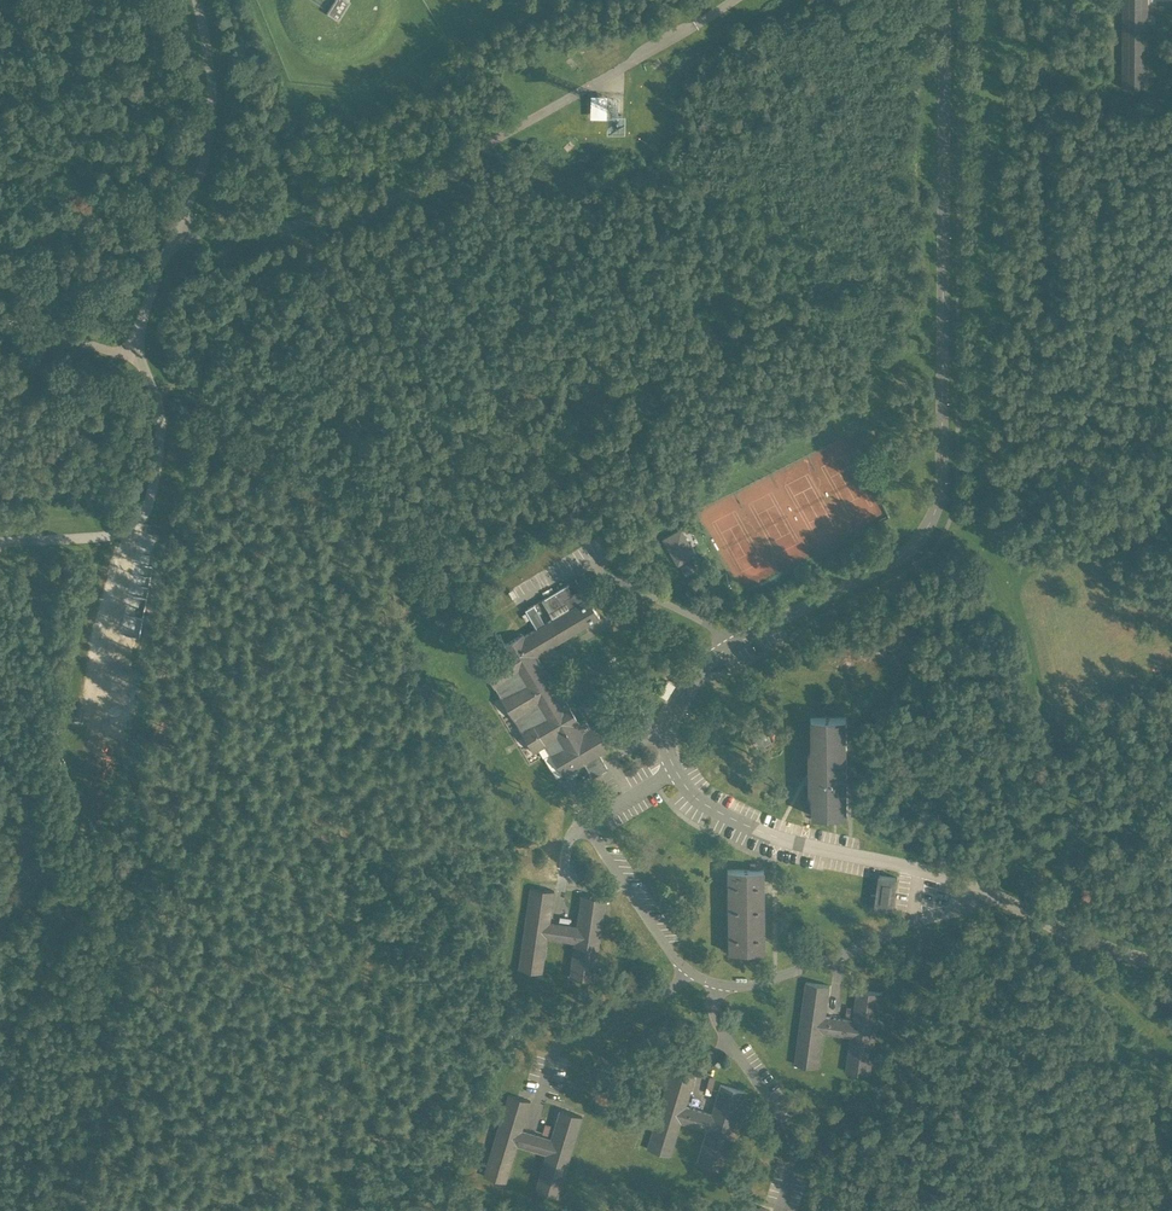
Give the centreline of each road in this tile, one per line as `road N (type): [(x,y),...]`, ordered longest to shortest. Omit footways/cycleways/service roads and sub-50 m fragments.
road 1 (track): [(160,421),(194,491),(215,700),(205,954),(121,1076),(80,1210)]
road 2 (track): [(1168,1210),(1153,1084),(1120,1011),(1066,933)]
road 3 (track): [(132,526),(136,551),(83,705),(82,717),(95,725),(117,710),(103,666)]
road 4 (track): [(1171,807),(1008,875),(997,900)]

